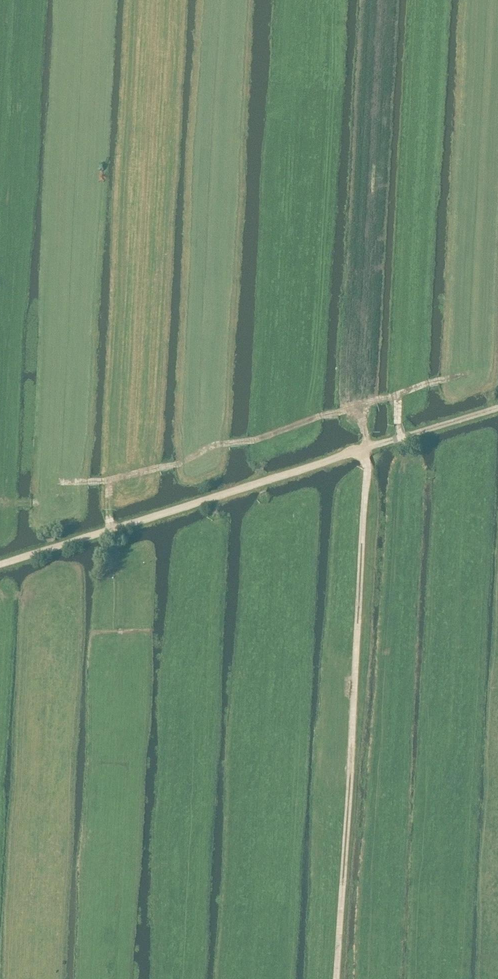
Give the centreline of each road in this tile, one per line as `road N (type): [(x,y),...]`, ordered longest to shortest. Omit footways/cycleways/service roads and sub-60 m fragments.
road 1 (track): [(108,481),(358,406),(367,468),(336,978)]
road 2 (track): [(0,562),(497,409)]

